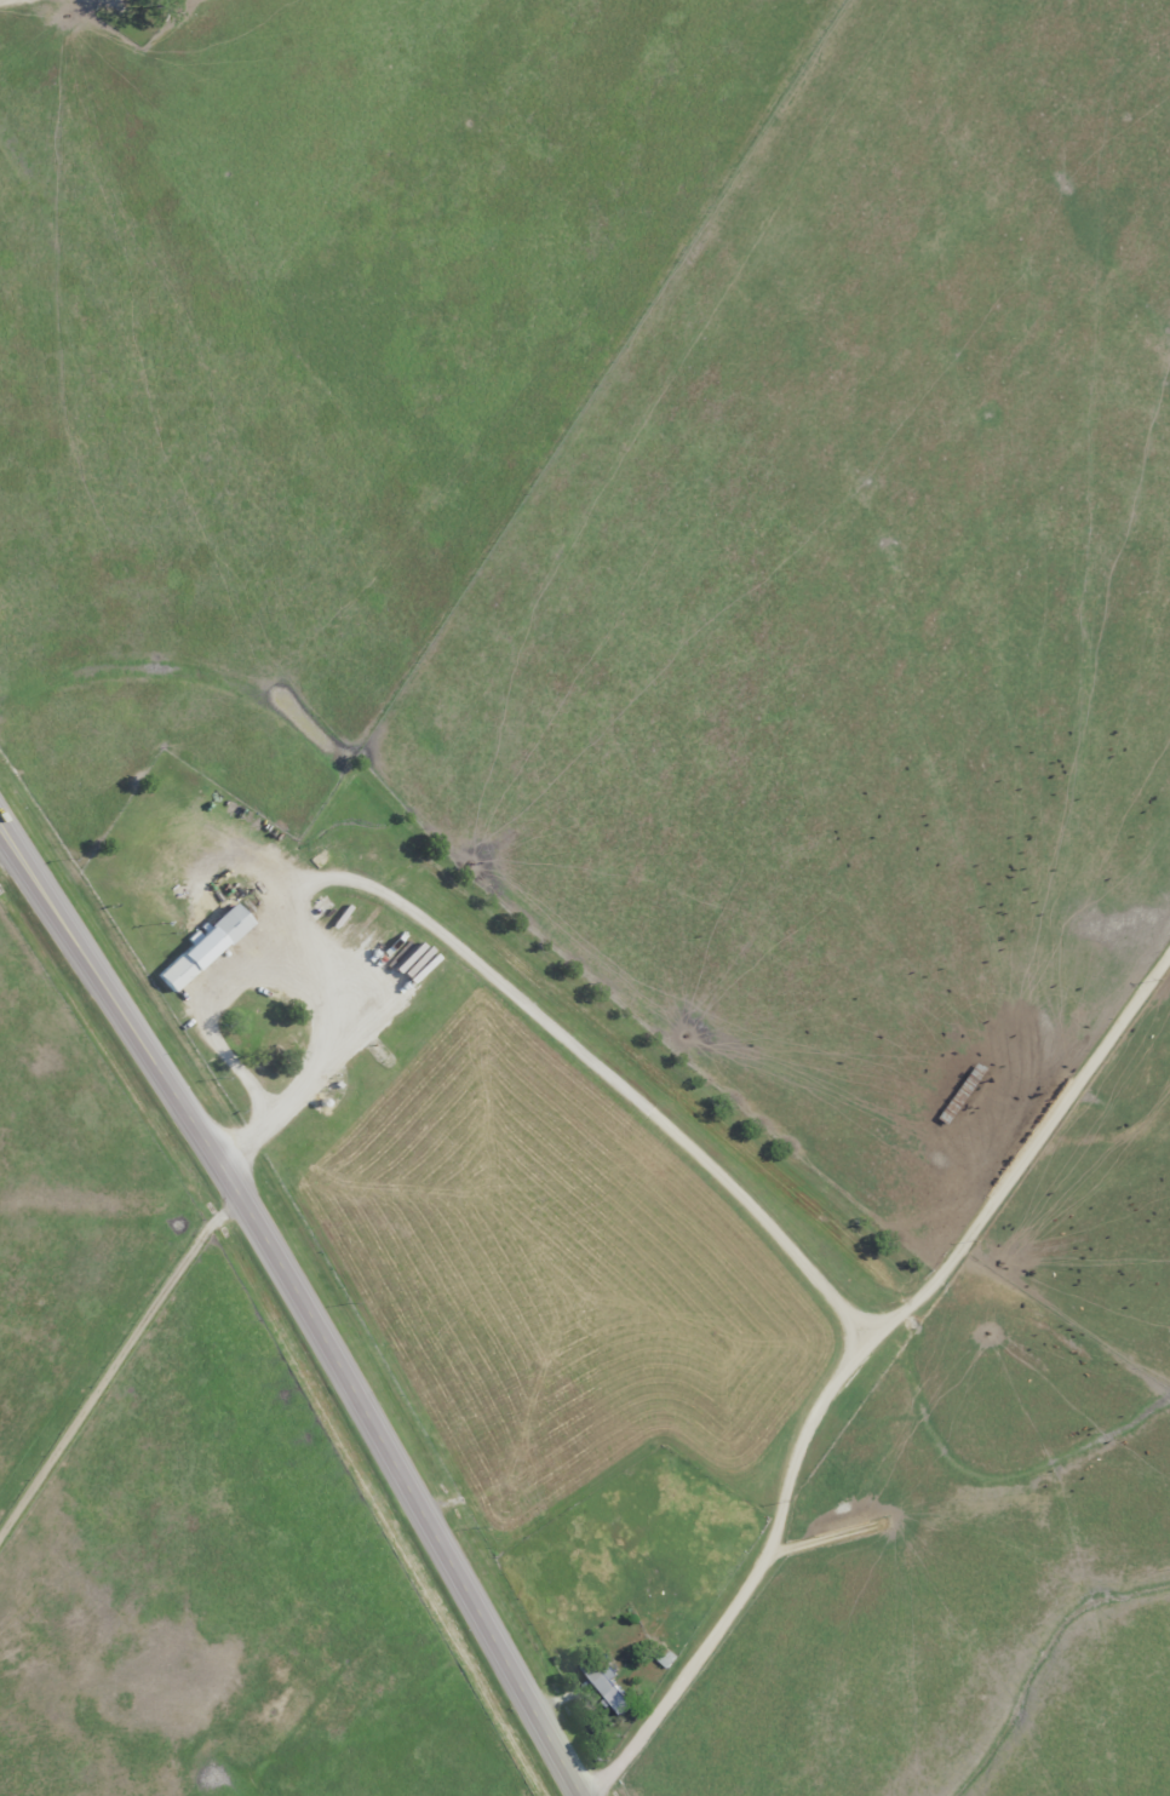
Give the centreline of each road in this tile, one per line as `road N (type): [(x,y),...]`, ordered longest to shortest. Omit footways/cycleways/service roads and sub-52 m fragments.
road 1 (trunk): [(588,1795),(292,1270),(0,821)]

